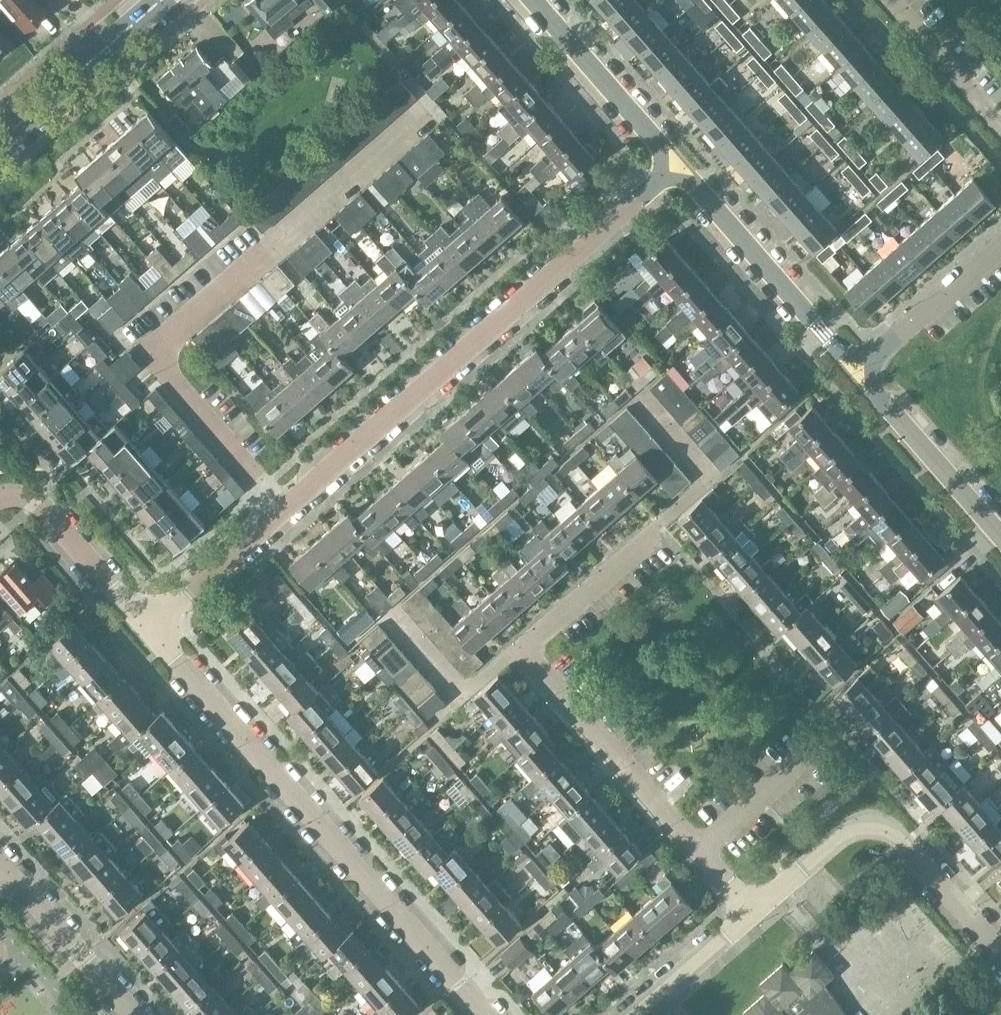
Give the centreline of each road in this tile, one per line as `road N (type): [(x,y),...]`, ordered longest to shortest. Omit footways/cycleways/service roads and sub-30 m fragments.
road 1 (residential): [(150,623),(676,167)]
road 2 (residential): [(658,532),(517,655),(753,913)]
road 3 (residential): [(499,1014),(150,623)]
road 4 (residential): [(861,374),(676,167)]
road 5 (residential): [(676,167),(535,0)]
road 6 (tertiary): [(0,142),(163,0)]
road 7 (residential): [(1000,535),(861,374)]
road 8 (residential): [(133,1014),(0,862)]
road 9 (residential): [(1000,140),(876,0)]
road 10 (residential): [(861,374),(1000,250)]
road 11 (residential): [(1000,951),(910,847),(870,832)]
road 12 (residential): [(632,1014),(753,913)]
road 13 (residential): [(0,504),(49,510),(116,583)]
road 14 (residential): [(753,913),(832,846),(870,832)]

